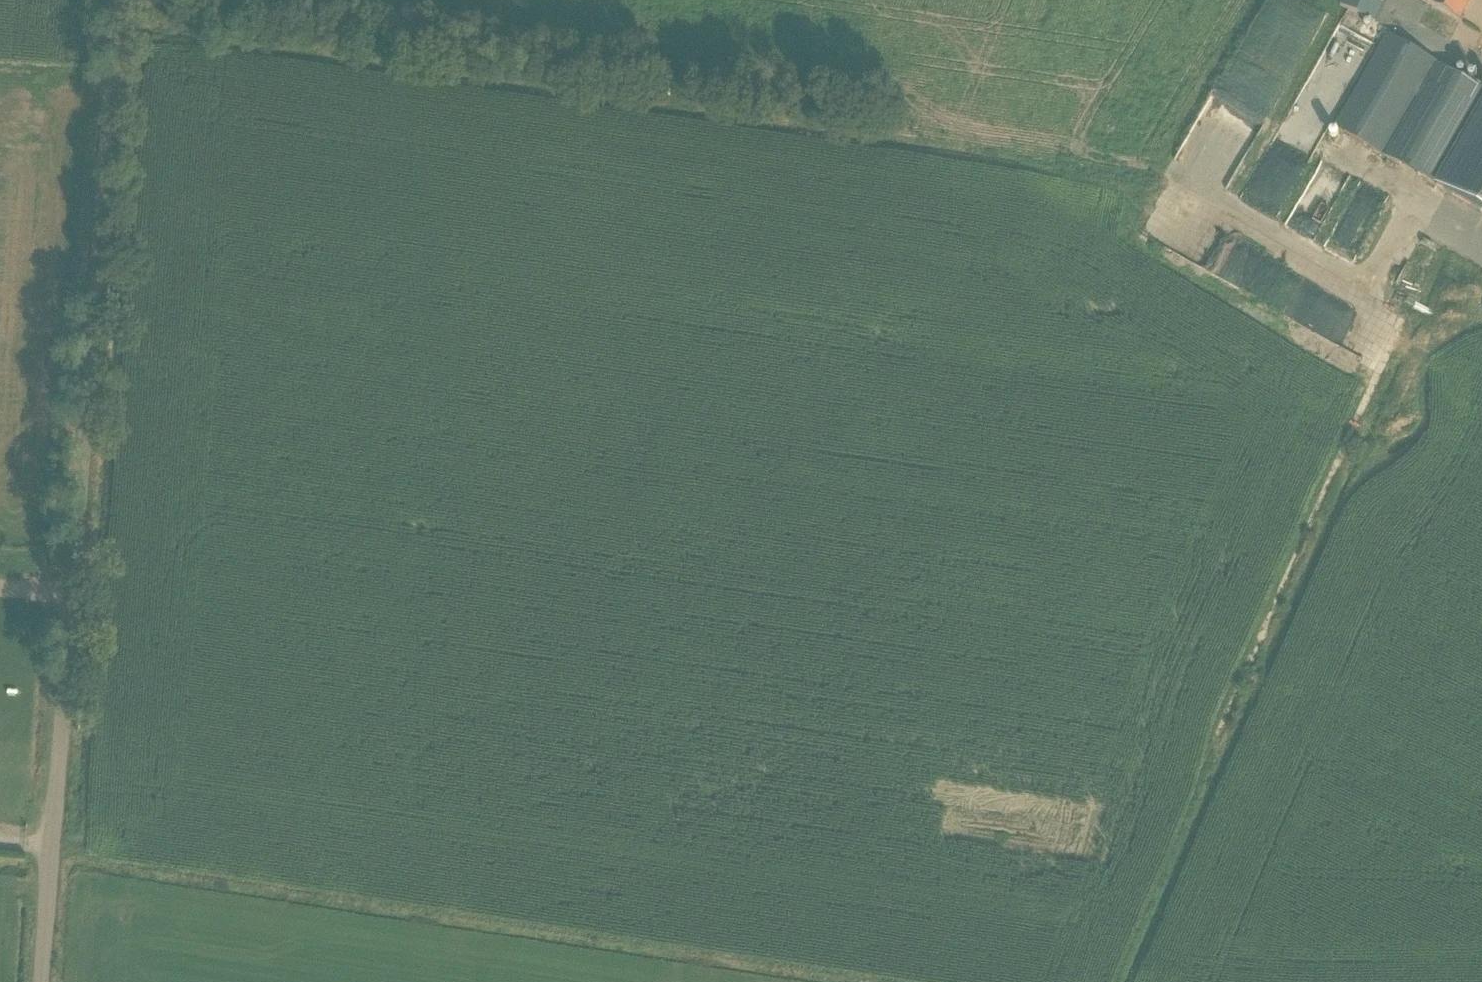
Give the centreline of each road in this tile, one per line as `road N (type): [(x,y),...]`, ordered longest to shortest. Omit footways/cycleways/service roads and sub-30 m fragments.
road 1 (track): [(46,981),(129,0)]

